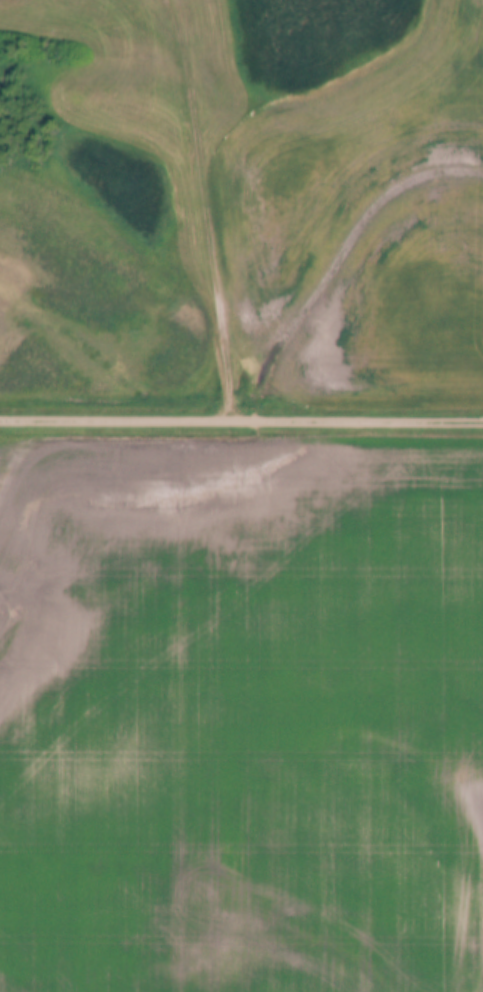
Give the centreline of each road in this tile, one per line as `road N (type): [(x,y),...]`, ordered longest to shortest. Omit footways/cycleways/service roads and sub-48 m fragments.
road 1 (residential): [(482,423),(0,423)]
road 2 (track): [(239,423),(200,170),(195,76),(166,0)]

